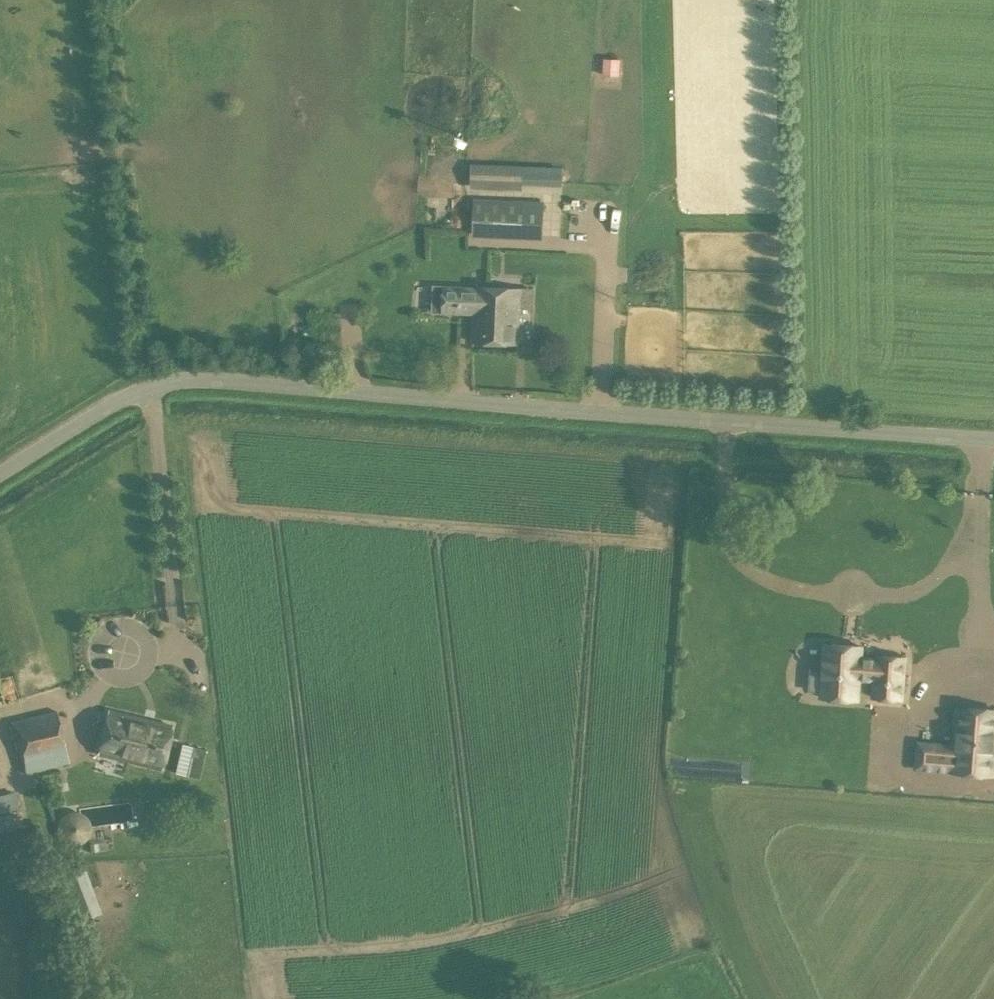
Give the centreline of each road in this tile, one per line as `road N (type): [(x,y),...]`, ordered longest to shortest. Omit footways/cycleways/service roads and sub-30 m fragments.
road 1 (unclassified): [(993,429),(221,368),(131,382),(0,466)]

